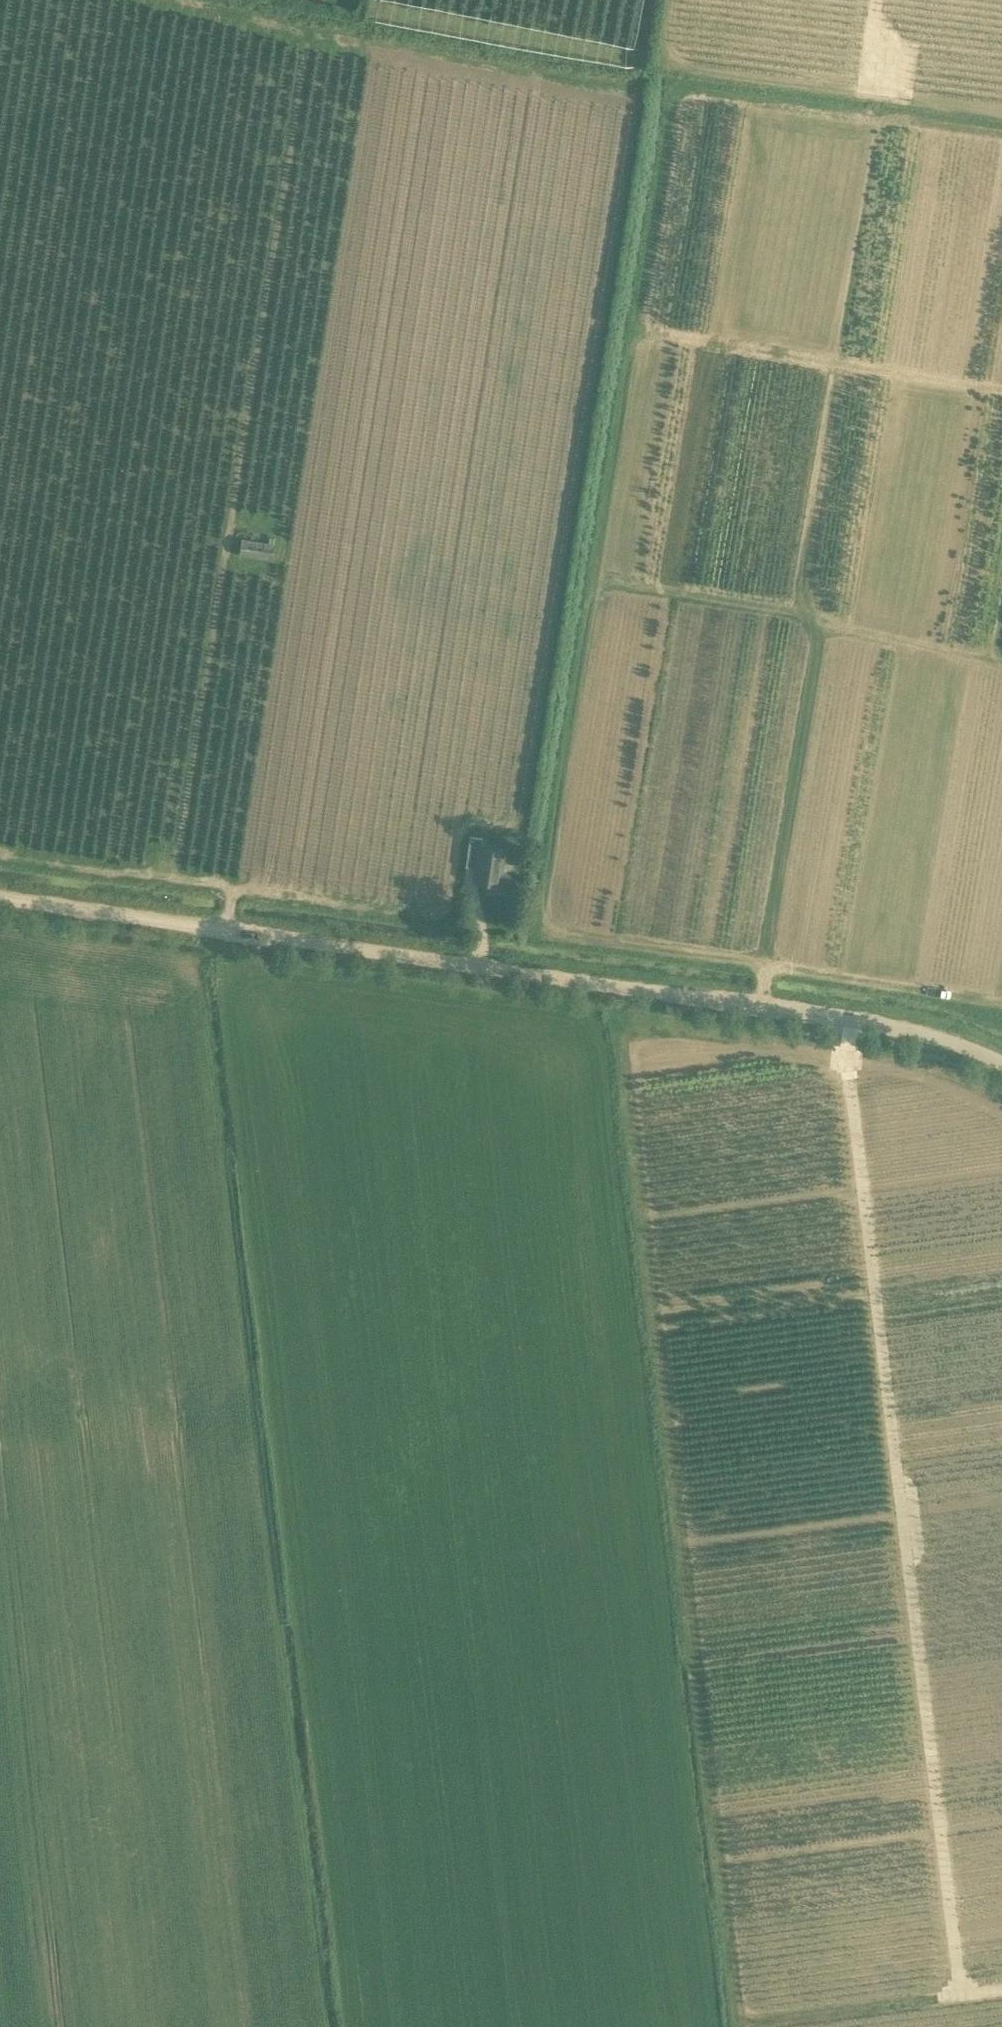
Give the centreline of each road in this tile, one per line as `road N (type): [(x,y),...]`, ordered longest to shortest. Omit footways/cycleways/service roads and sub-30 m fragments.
road 1 (unclassified): [(1001,1068),(935,1038),(0,901)]

